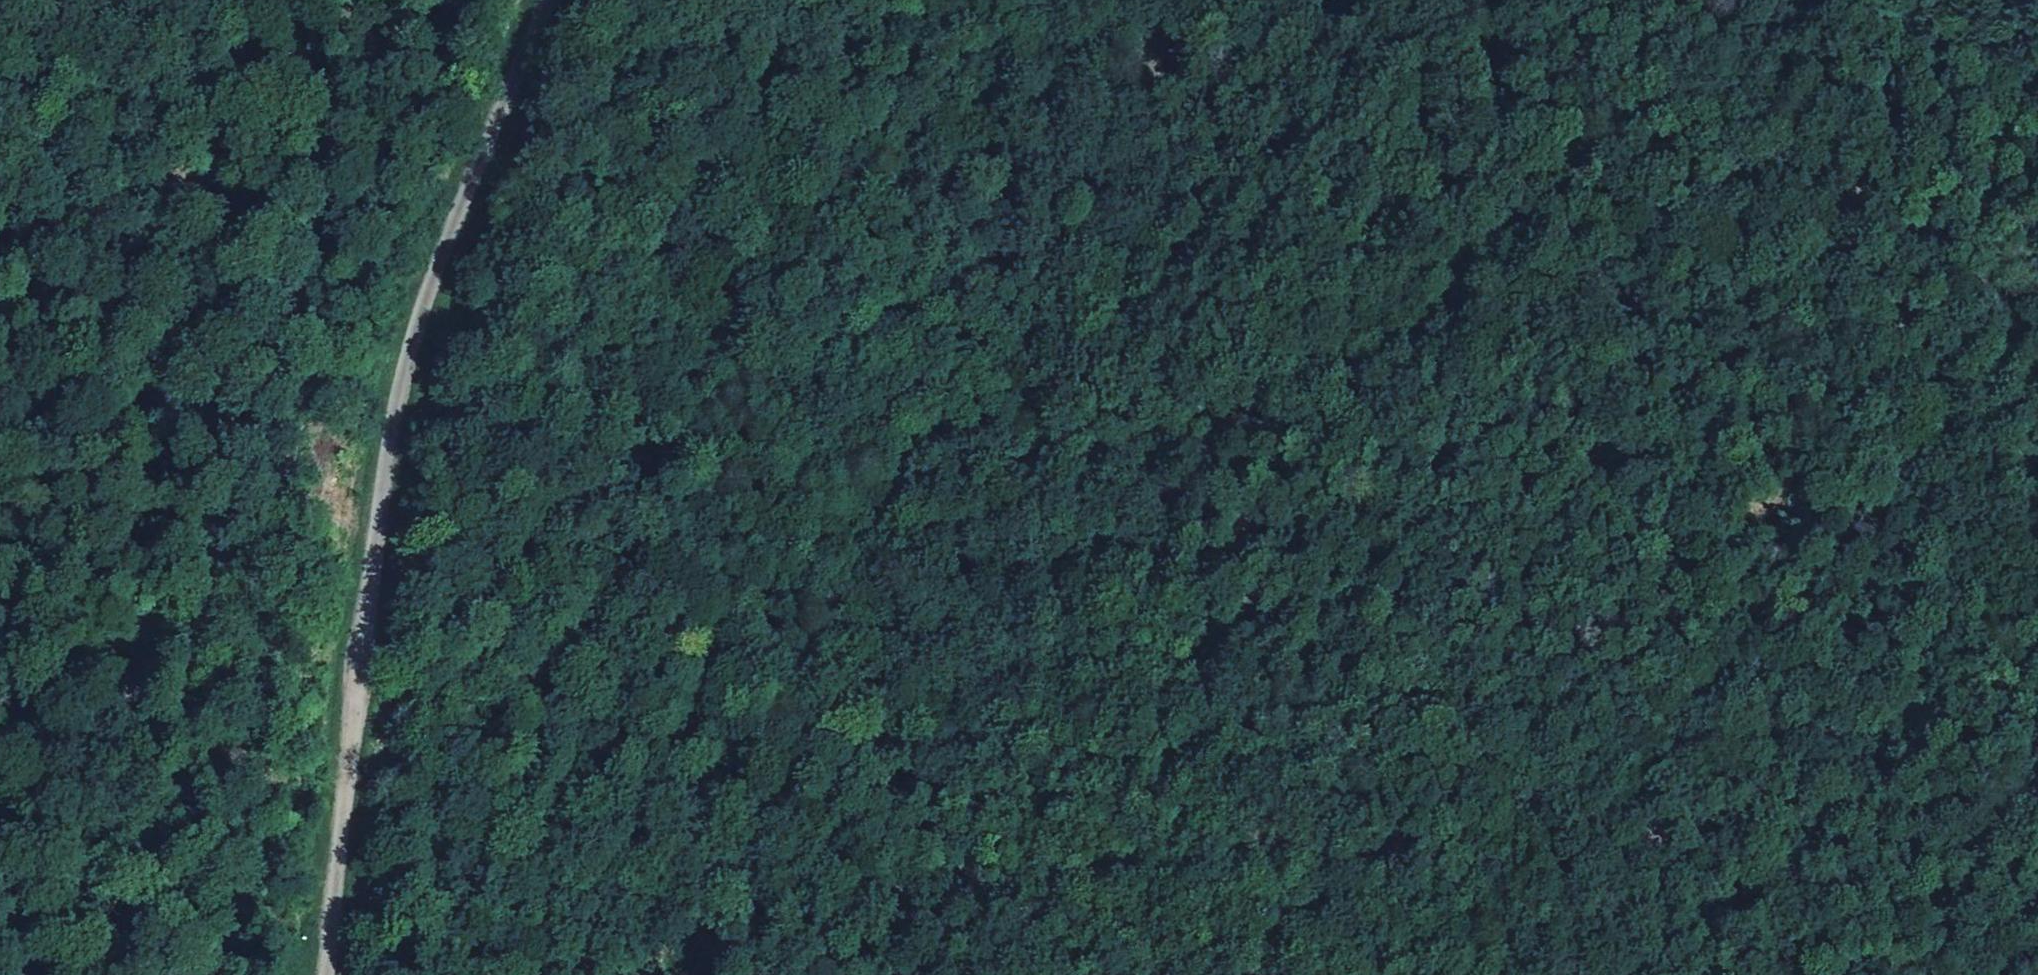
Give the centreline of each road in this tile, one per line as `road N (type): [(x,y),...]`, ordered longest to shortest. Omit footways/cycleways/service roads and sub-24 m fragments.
road 1 (unclassified): [(553,0),(419,319),(372,553),(328,974)]

